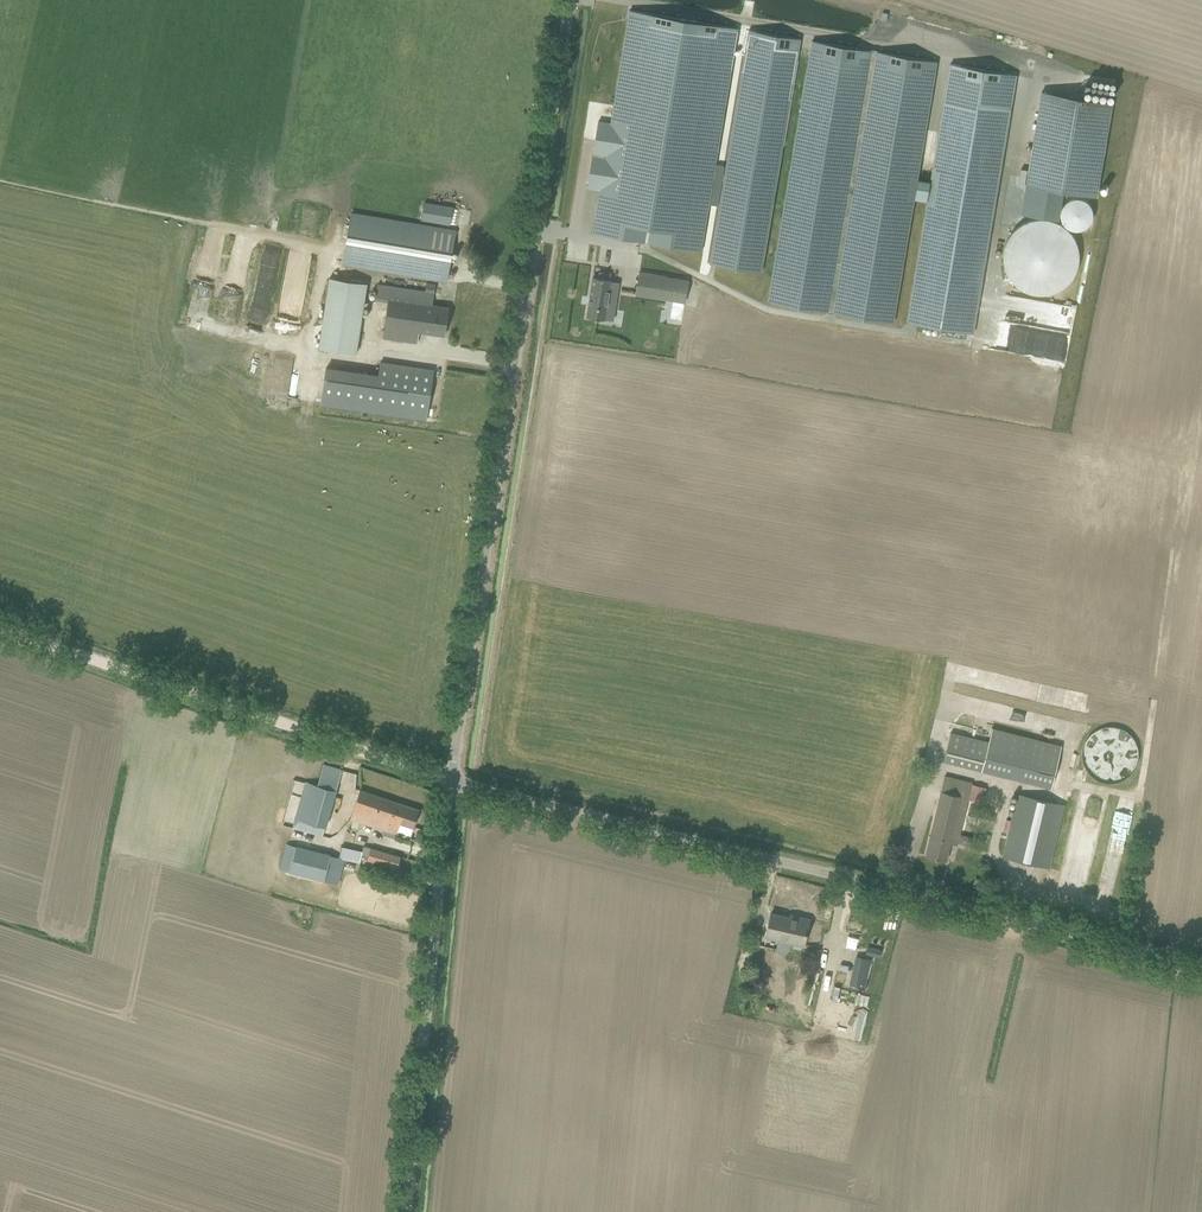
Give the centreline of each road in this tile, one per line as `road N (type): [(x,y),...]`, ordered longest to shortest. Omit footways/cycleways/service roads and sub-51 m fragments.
road 1 (unclassified): [(450,783),(567,0)]
road 2 (unclassified): [(1201,963),(450,783)]
road 3 (track): [(0,628),(450,783)]
road 4 (unclassified): [(407,1211),(450,783)]

